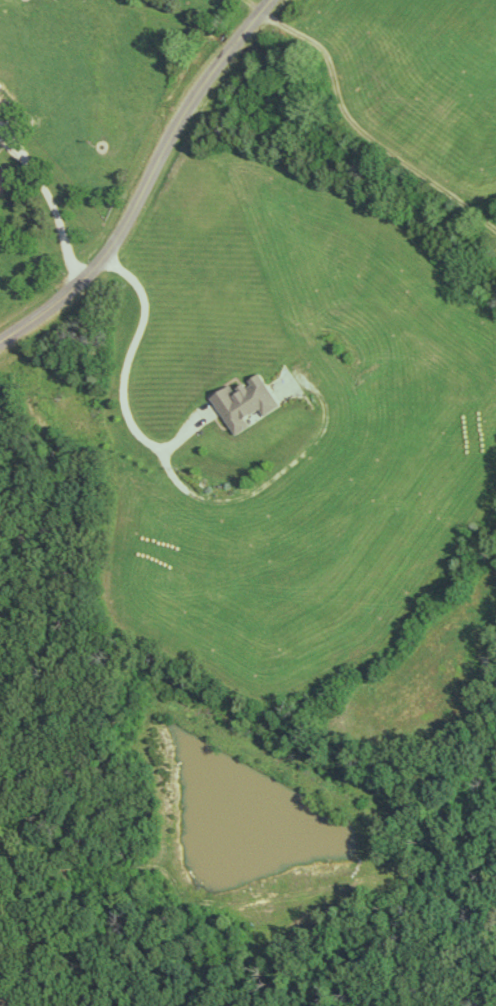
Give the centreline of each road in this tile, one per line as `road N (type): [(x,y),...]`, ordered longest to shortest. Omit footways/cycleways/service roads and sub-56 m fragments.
road 1 (tertiary): [(0,342),(73,287),(106,250),(192,95),(266,0)]

